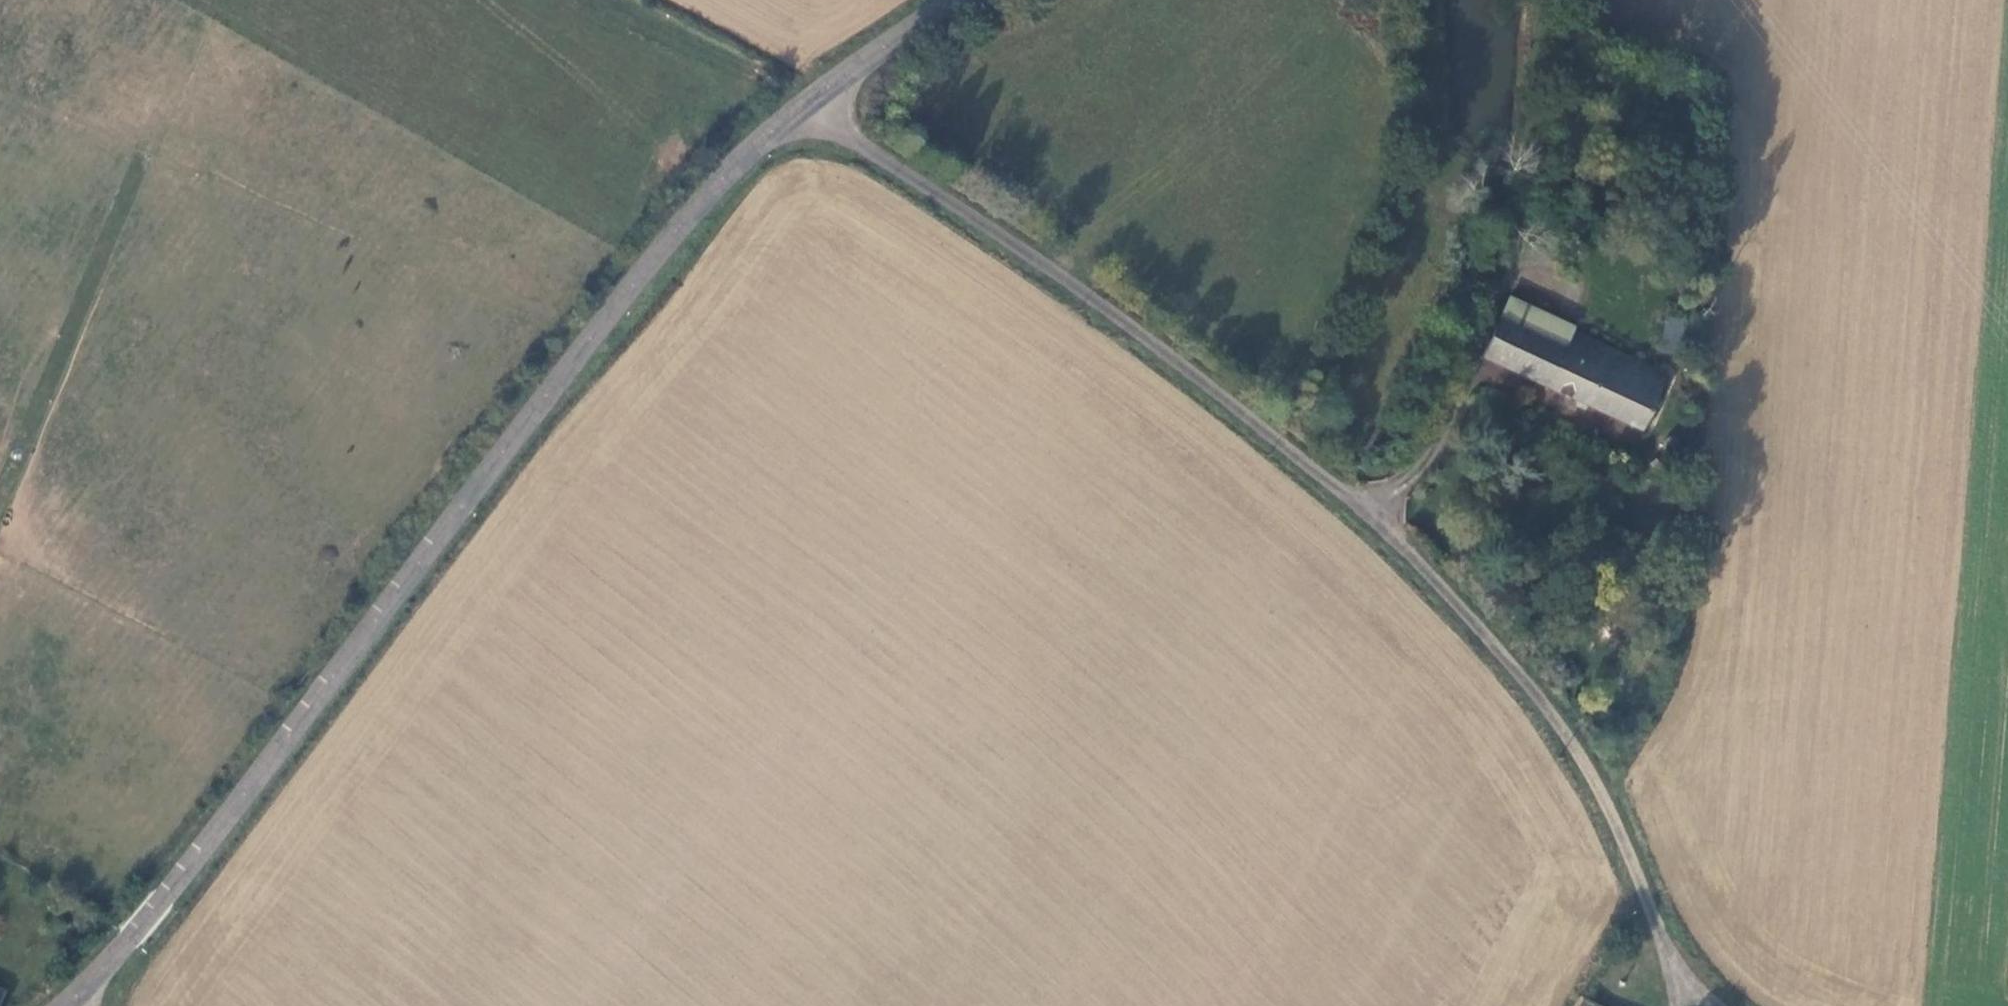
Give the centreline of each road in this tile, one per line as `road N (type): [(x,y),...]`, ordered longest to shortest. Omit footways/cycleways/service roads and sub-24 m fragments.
road 1 (unclassified): [(1671,957),(1574,738),(1467,614),(1371,518),(1063,277),(864,149)]
road 2 (unclassified): [(791,115),(670,239),(210,840),(80,992)]
road 3 (unclassified): [(950,0),(821,90)]

